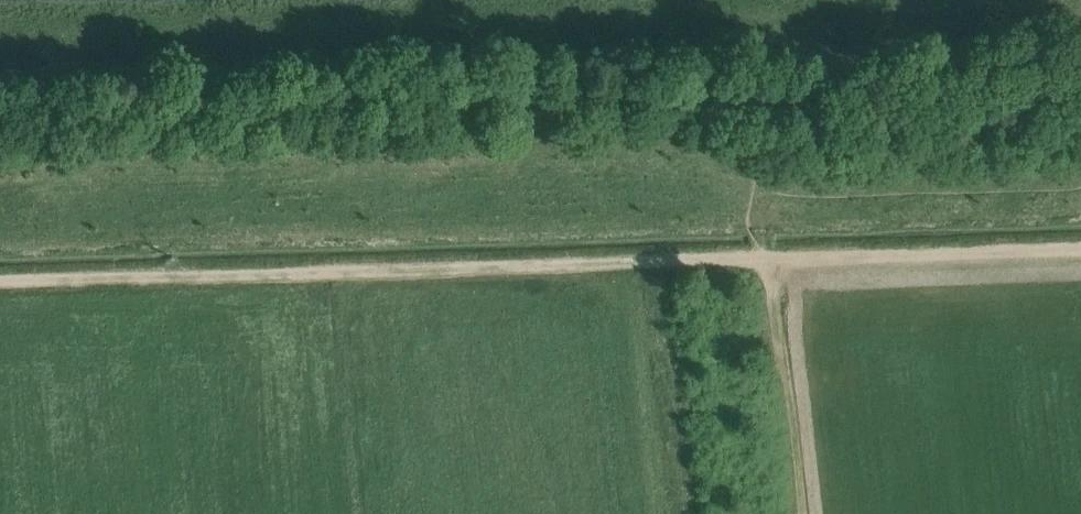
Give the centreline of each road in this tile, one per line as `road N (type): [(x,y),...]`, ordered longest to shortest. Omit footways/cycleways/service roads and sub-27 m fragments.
road 1 (track): [(1080,69),(0,103)]
road 2 (track): [(1080,247),(0,276)]
road 3 (track): [(768,258),(800,513)]

